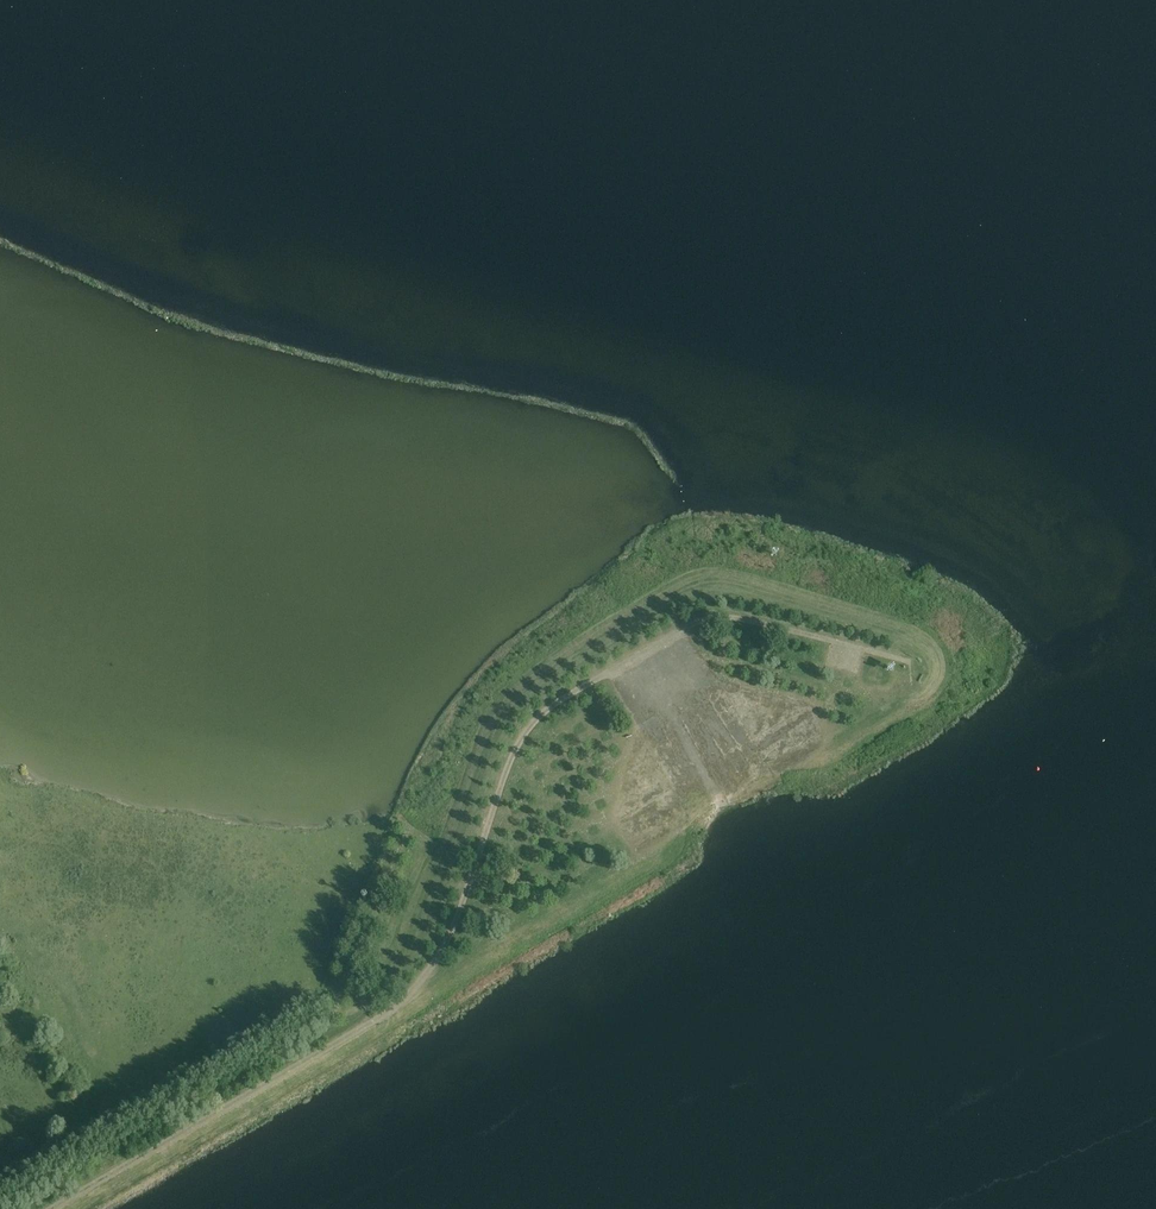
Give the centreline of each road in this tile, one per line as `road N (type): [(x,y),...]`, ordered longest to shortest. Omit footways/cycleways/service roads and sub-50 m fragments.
road 1 (unclassified): [(53,1208),(406,996),(454,924),(518,742),(551,706),(707,619),(768,625),(907,661)]

